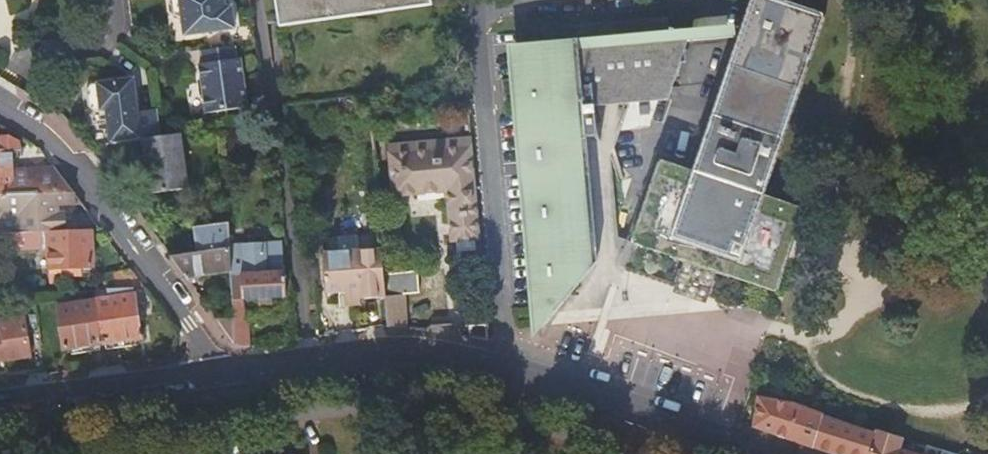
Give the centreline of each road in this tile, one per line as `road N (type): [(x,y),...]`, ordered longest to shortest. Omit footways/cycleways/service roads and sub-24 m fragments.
road 1 (unclassified): [(228,371),(410,350),(576,387),(762,453)]
road 2 (unclassified): [(0,104),(51,136),(228,371)]
road 3 (unclassified): [(228,371),(0,402)]

